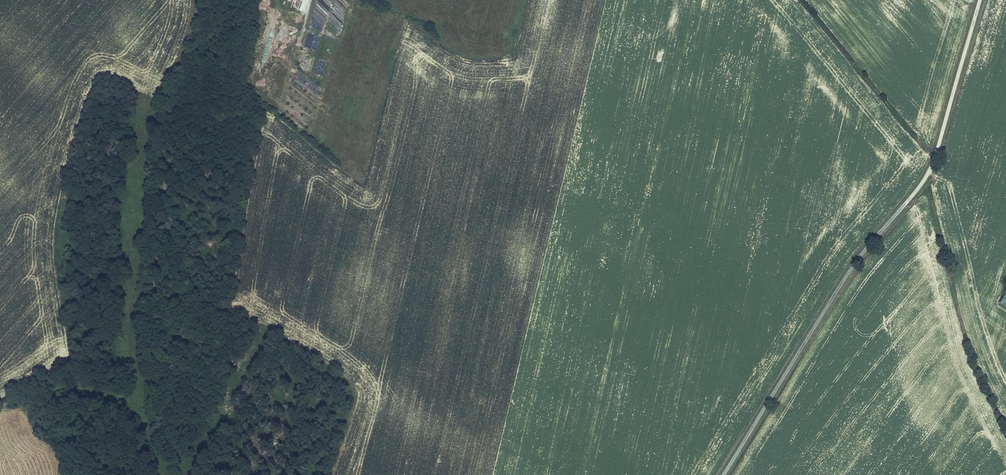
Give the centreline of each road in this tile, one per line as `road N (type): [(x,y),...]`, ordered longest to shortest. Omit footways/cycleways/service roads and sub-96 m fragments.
road 1 (unclassified): [(723,474),(848,272),(930,170),(980,0)]

